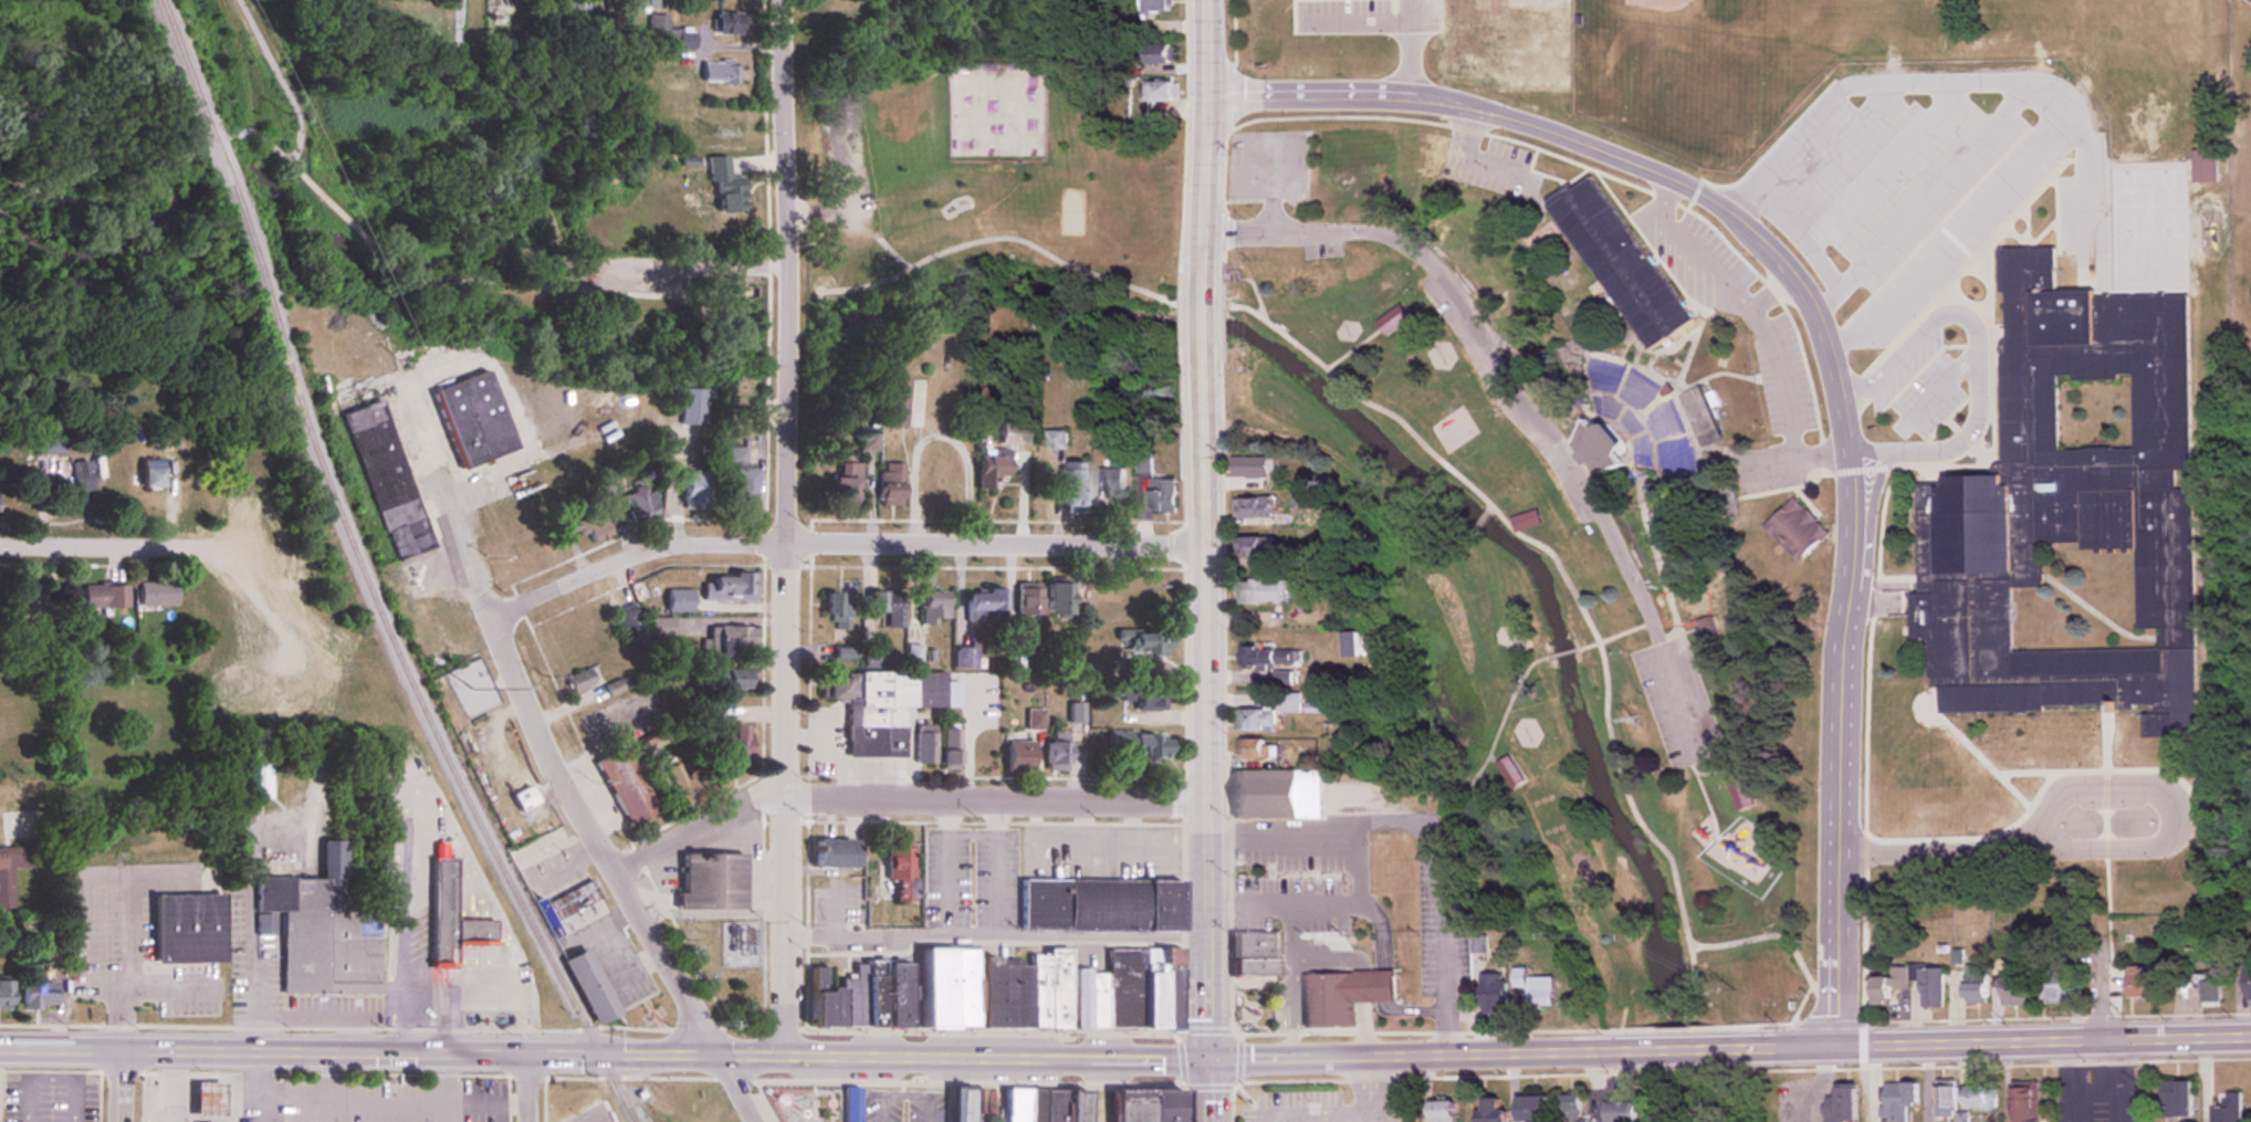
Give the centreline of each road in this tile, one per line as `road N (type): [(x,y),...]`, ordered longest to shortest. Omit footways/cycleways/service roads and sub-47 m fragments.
road 1 (residential): [(1836,1042),(1836,805),(1854,542),(1836,386),(1815,306),(1771,245),(1726,206),(1673,175),(1508,113),(1411,91),(1210,91)]
road 2 (primary): [(1215,1057),(0,1050)]
road 3 (residential): [(785,1057),(783,0)]
road 4 (residential): [(1210,547),(658,543),(491,619)]
road 5 (secondary): [(1215,1057),(1208,356)]
road 6 (residential): [(716,1057),(540,735),(437,475)]
road 7 (residential): [(1210,800),(765,799),(616,872)]
road 8 (primary): [(1709,1044),(2250,1036)]
road 9 (primary): [(1215,1057),(1612,1046)]
road 10 (residential): [(2025,845),(2158,849),(2176,829),(2168,801),(2146,785),(2061,785),(2025,845)]
road 11 (secondary): [(1208,289),(1207,0)]
road 12 (residential): [(203,548),(0,544)]
road 13 (residential): [(1836,850),(2025,845)]

